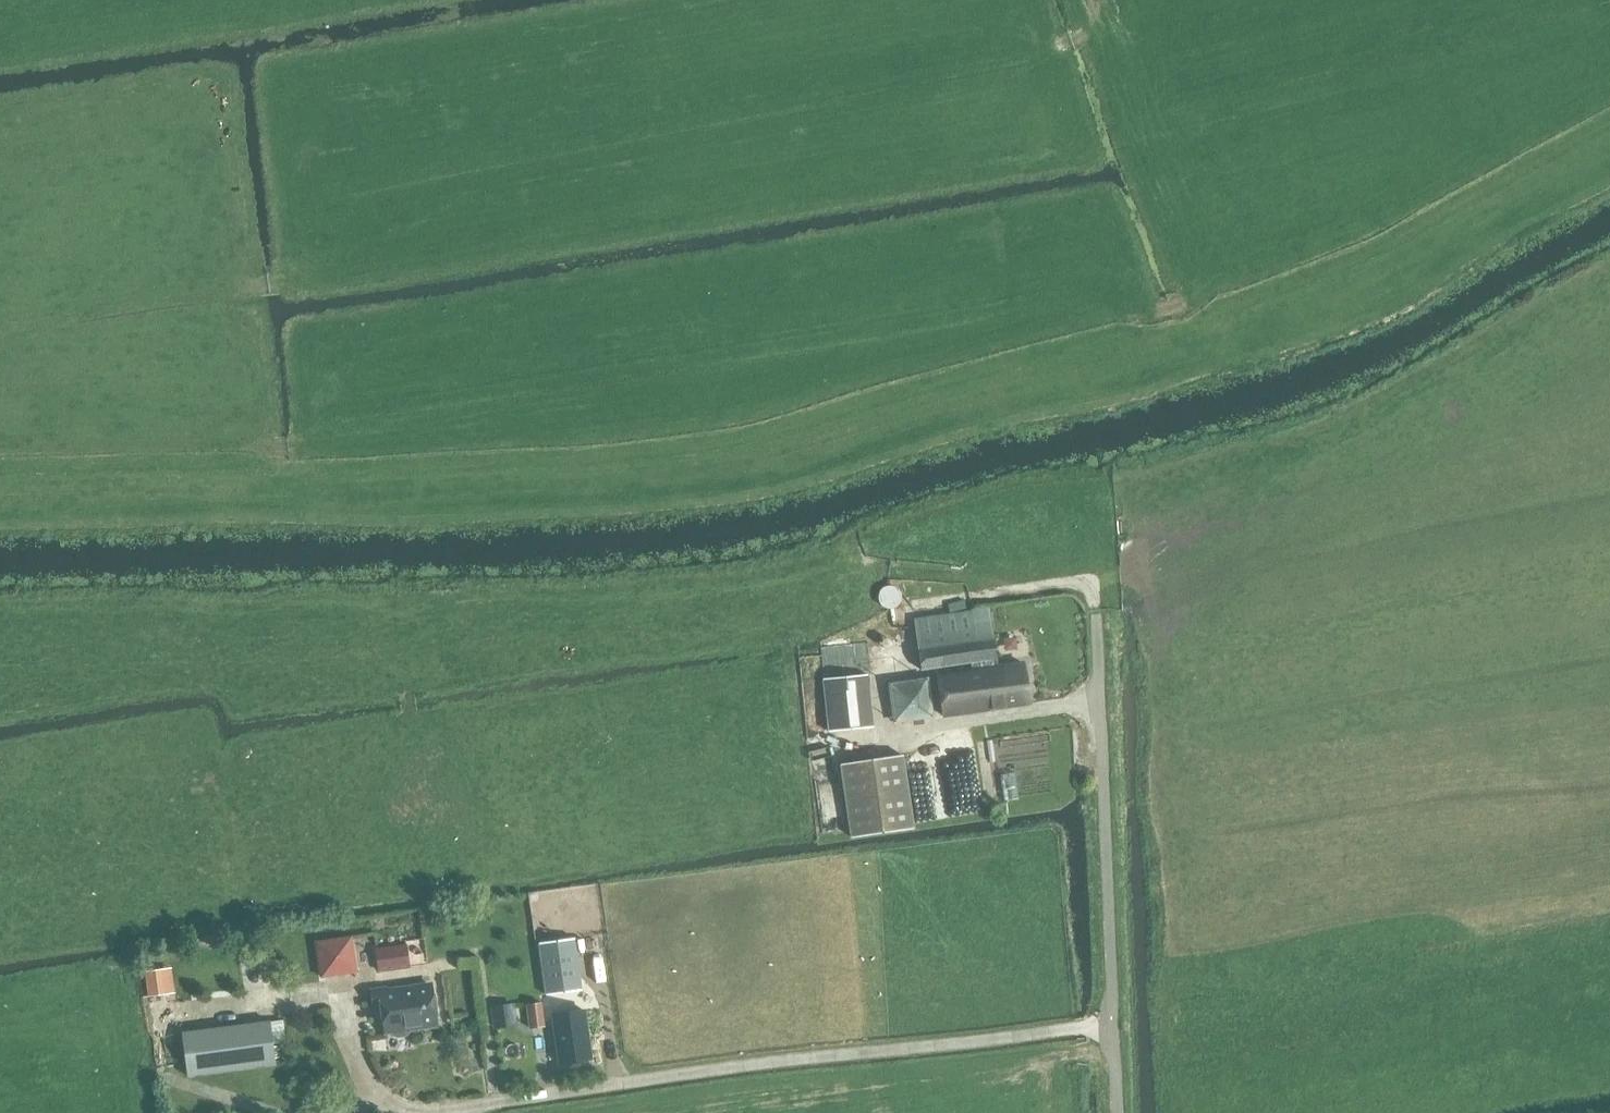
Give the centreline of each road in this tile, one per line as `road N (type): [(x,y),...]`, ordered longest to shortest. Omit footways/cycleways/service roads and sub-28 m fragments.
road 1 (unclassified): [(1095,625),(1119,1112)]

